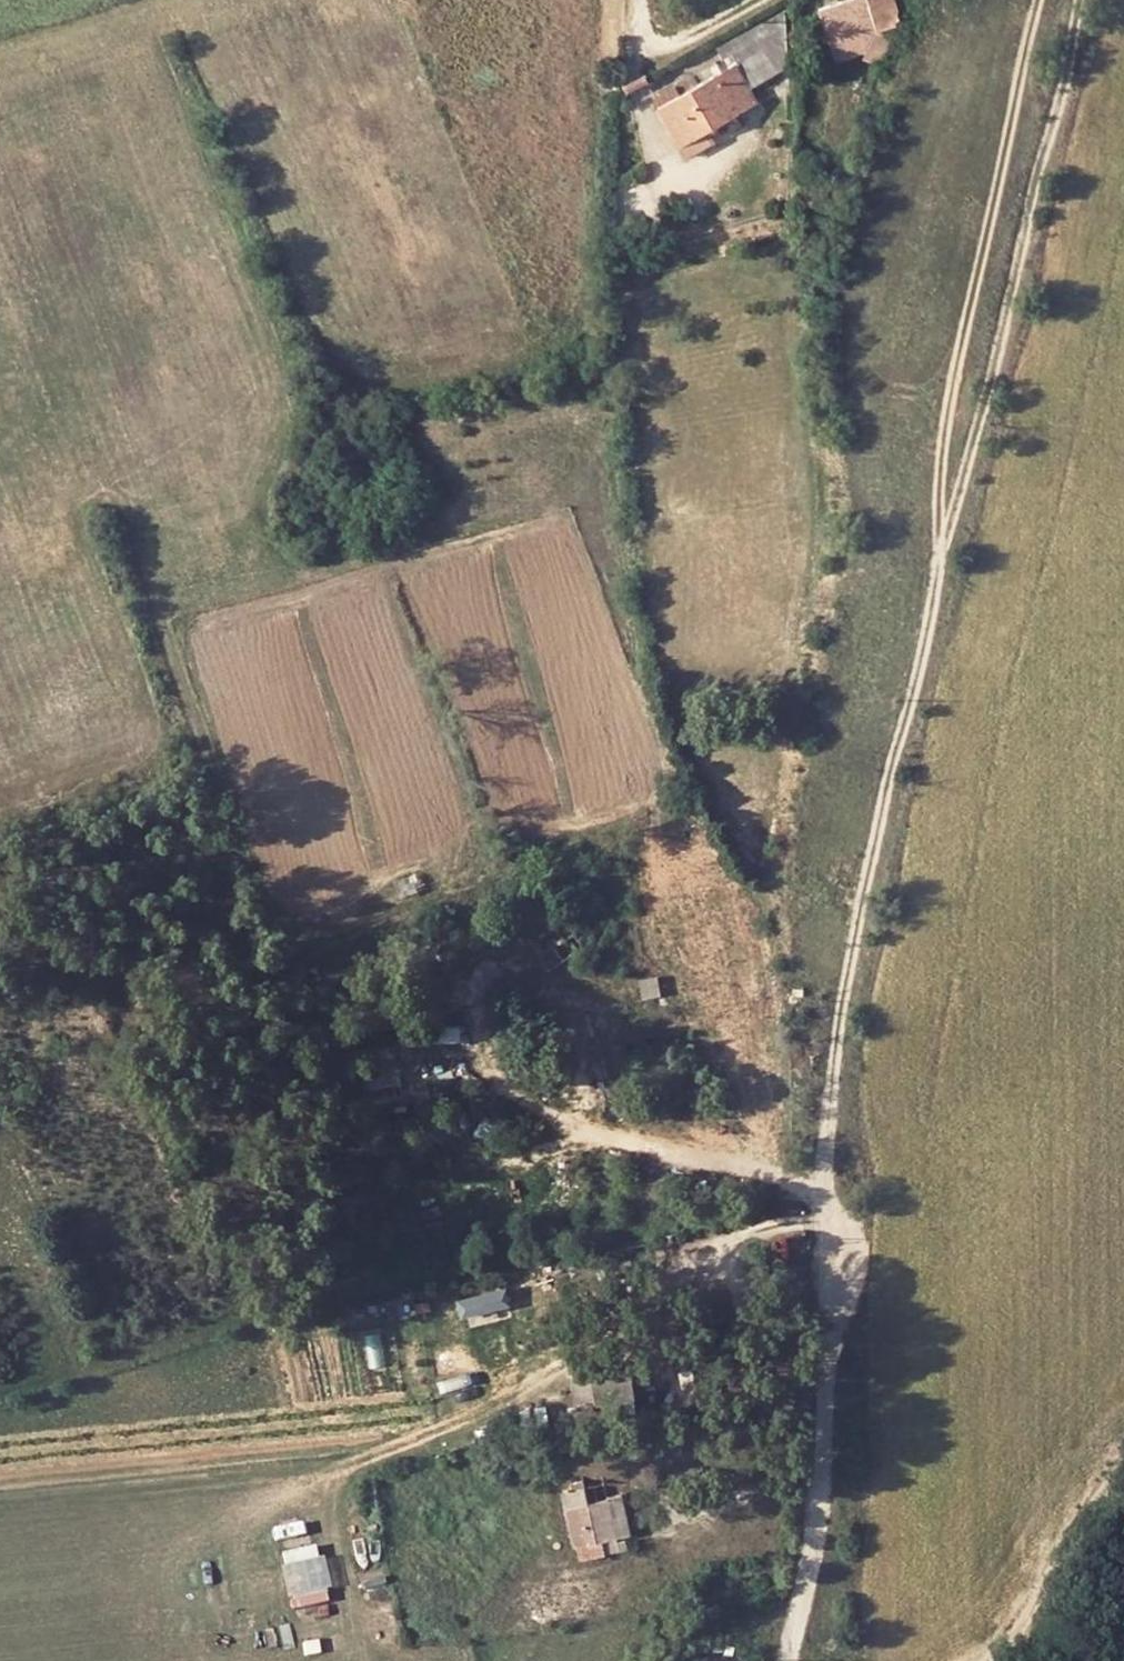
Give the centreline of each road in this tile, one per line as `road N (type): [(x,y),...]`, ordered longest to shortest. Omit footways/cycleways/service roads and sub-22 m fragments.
road 1 (unclassified): [(1084,0),(890,769),(844,994),(823,1164),(833,1264),(820,1486),(787,1660)]
road 2 (track): [(1038,0),(951,389),(938,514),(943,553)]
road 3 (track): [(987,1660),(1008,1648),(1097,1487),(1123,1459)]

